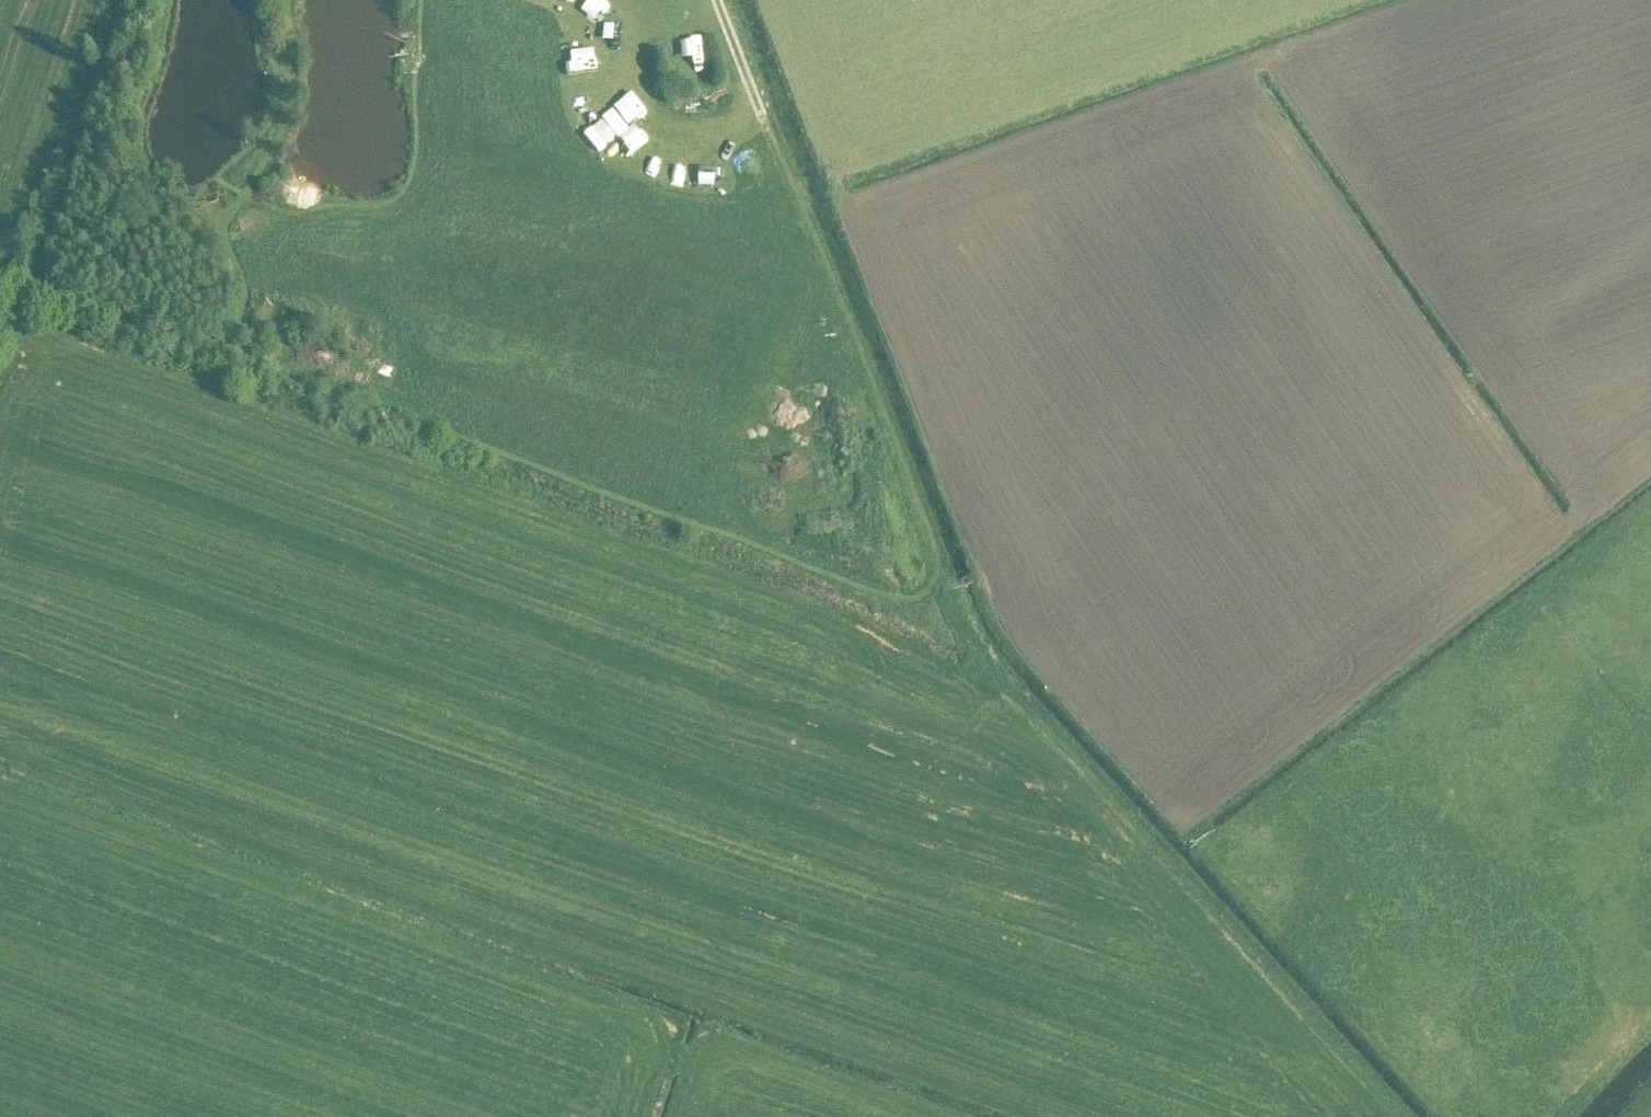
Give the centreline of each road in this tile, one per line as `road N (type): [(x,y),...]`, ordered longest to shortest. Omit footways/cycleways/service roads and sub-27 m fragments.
road 1 (track): [(715,0),(860,369)]

